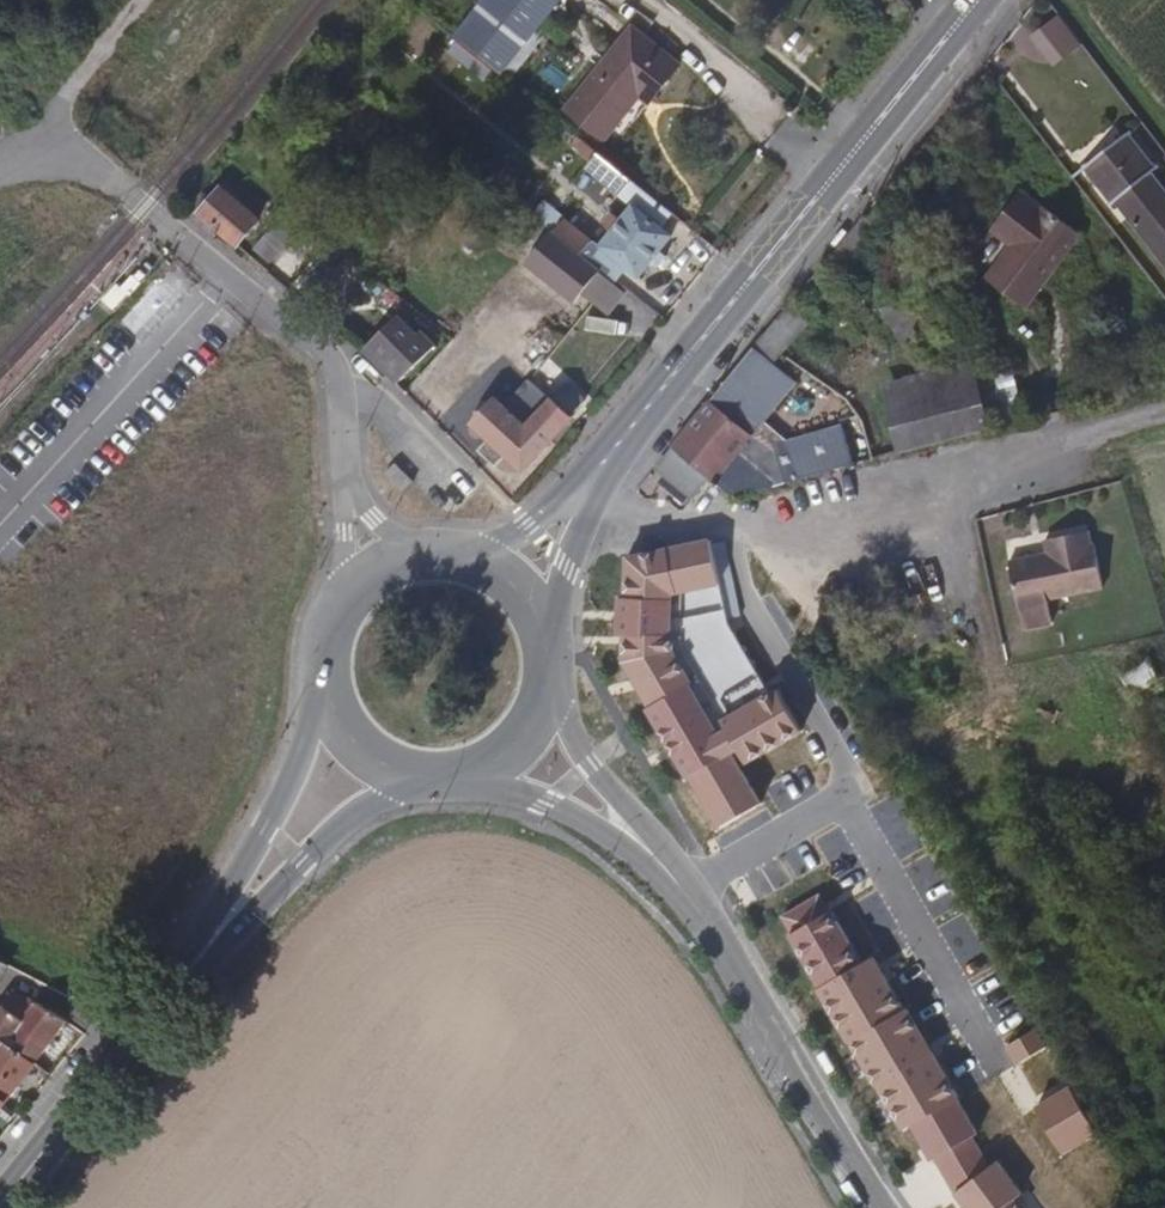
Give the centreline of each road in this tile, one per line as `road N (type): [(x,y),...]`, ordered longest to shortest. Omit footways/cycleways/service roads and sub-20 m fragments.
road 1 (unclassified): [(1164,414),(906,492),(767,520),(653,525),(624,521),(594,500)]
road 2 (secondary): [(665,386),(976,0)]
road 3 (tertiary): [(661,862),(710,927),(880,1207)]
road 4 (secondary): [(324,683),(289,784),(166,1004)]
road 5 (secondary): [(166,1004),(334,830),(419,778)]
road 6 (secondary): [(1,1207),(166,1004)]
road 7 (tertiary): [(468,776),(577,814),(661,862)]
road 8 (secondary): [(454,552),(395,559),(360,581),(326,638),(324,683)]
road 9 (tertiary): [(661,862),(592,764),(550,685)]
road 10 (track): [(145,0),(72,99),(55,154)]
road 11 (secondary): [(324,683),(337,721),(363,753),(419,778)]
road 12 (secondary): [(548,634),(566,562),(594,500)]
road 13 (secondary): [(572,484),(502,541),(454,552)]
road 14 (secondary): [(665,386),(572,484)]
road 15 (secondary): [(594,500),(665,386)]
road 16 (secondary): [(548,634),(513,579),(454,552)]
road 17 (secondary): [(468,776),(522,743),(550,685)]

